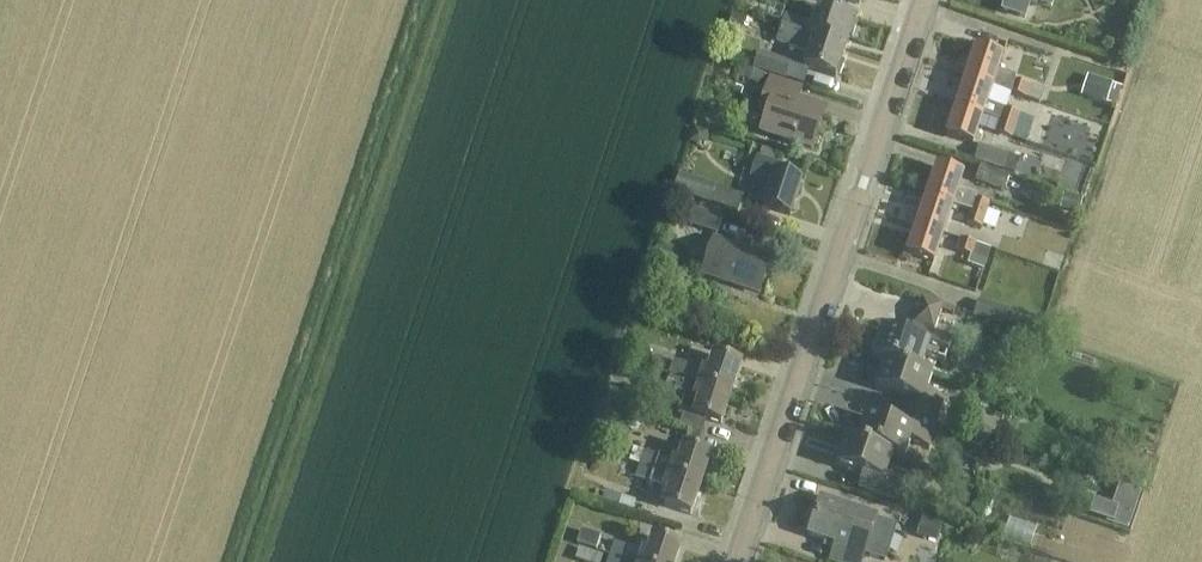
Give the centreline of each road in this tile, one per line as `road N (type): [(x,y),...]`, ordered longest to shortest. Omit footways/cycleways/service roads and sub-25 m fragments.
road 1 (tertiary): [(738,561),(927,0)]

